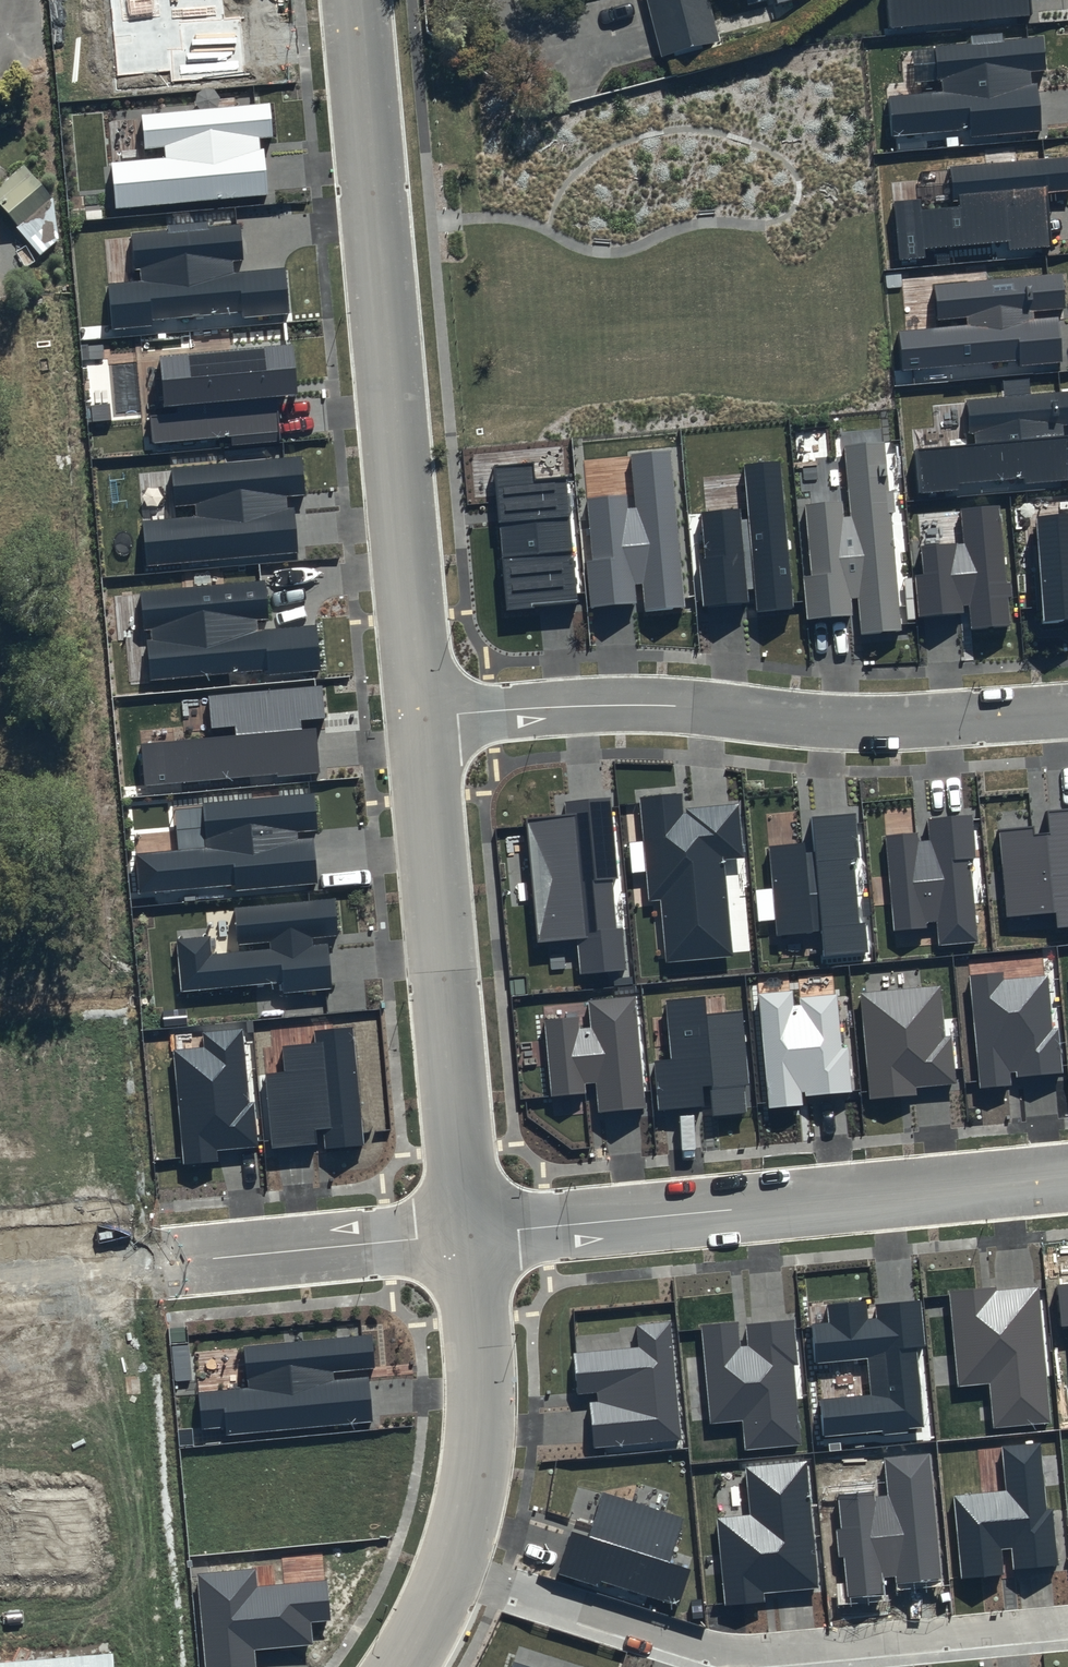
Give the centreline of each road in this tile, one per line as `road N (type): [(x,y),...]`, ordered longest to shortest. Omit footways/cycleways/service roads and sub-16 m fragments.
road 1 (residential): [(356,0),(420,717)]
road 2 (residential): [(420,717),(675,706),(913,721),(1067,711)]
road 3 (residential): [(449,1566),(726,1651),(1067,1623)]
road 4 (residential): [(468,1236),(1067,1177)]
road 5 (residential): [(420,717),(468,1236)]
road 6 (residential): [(468,1236),(481,1384),(475,1463),(449,1566)]
road 7 (residential): [(169,1264),(468,1236)]
road 8 (residential): [(169,1264),(0,1276)]

